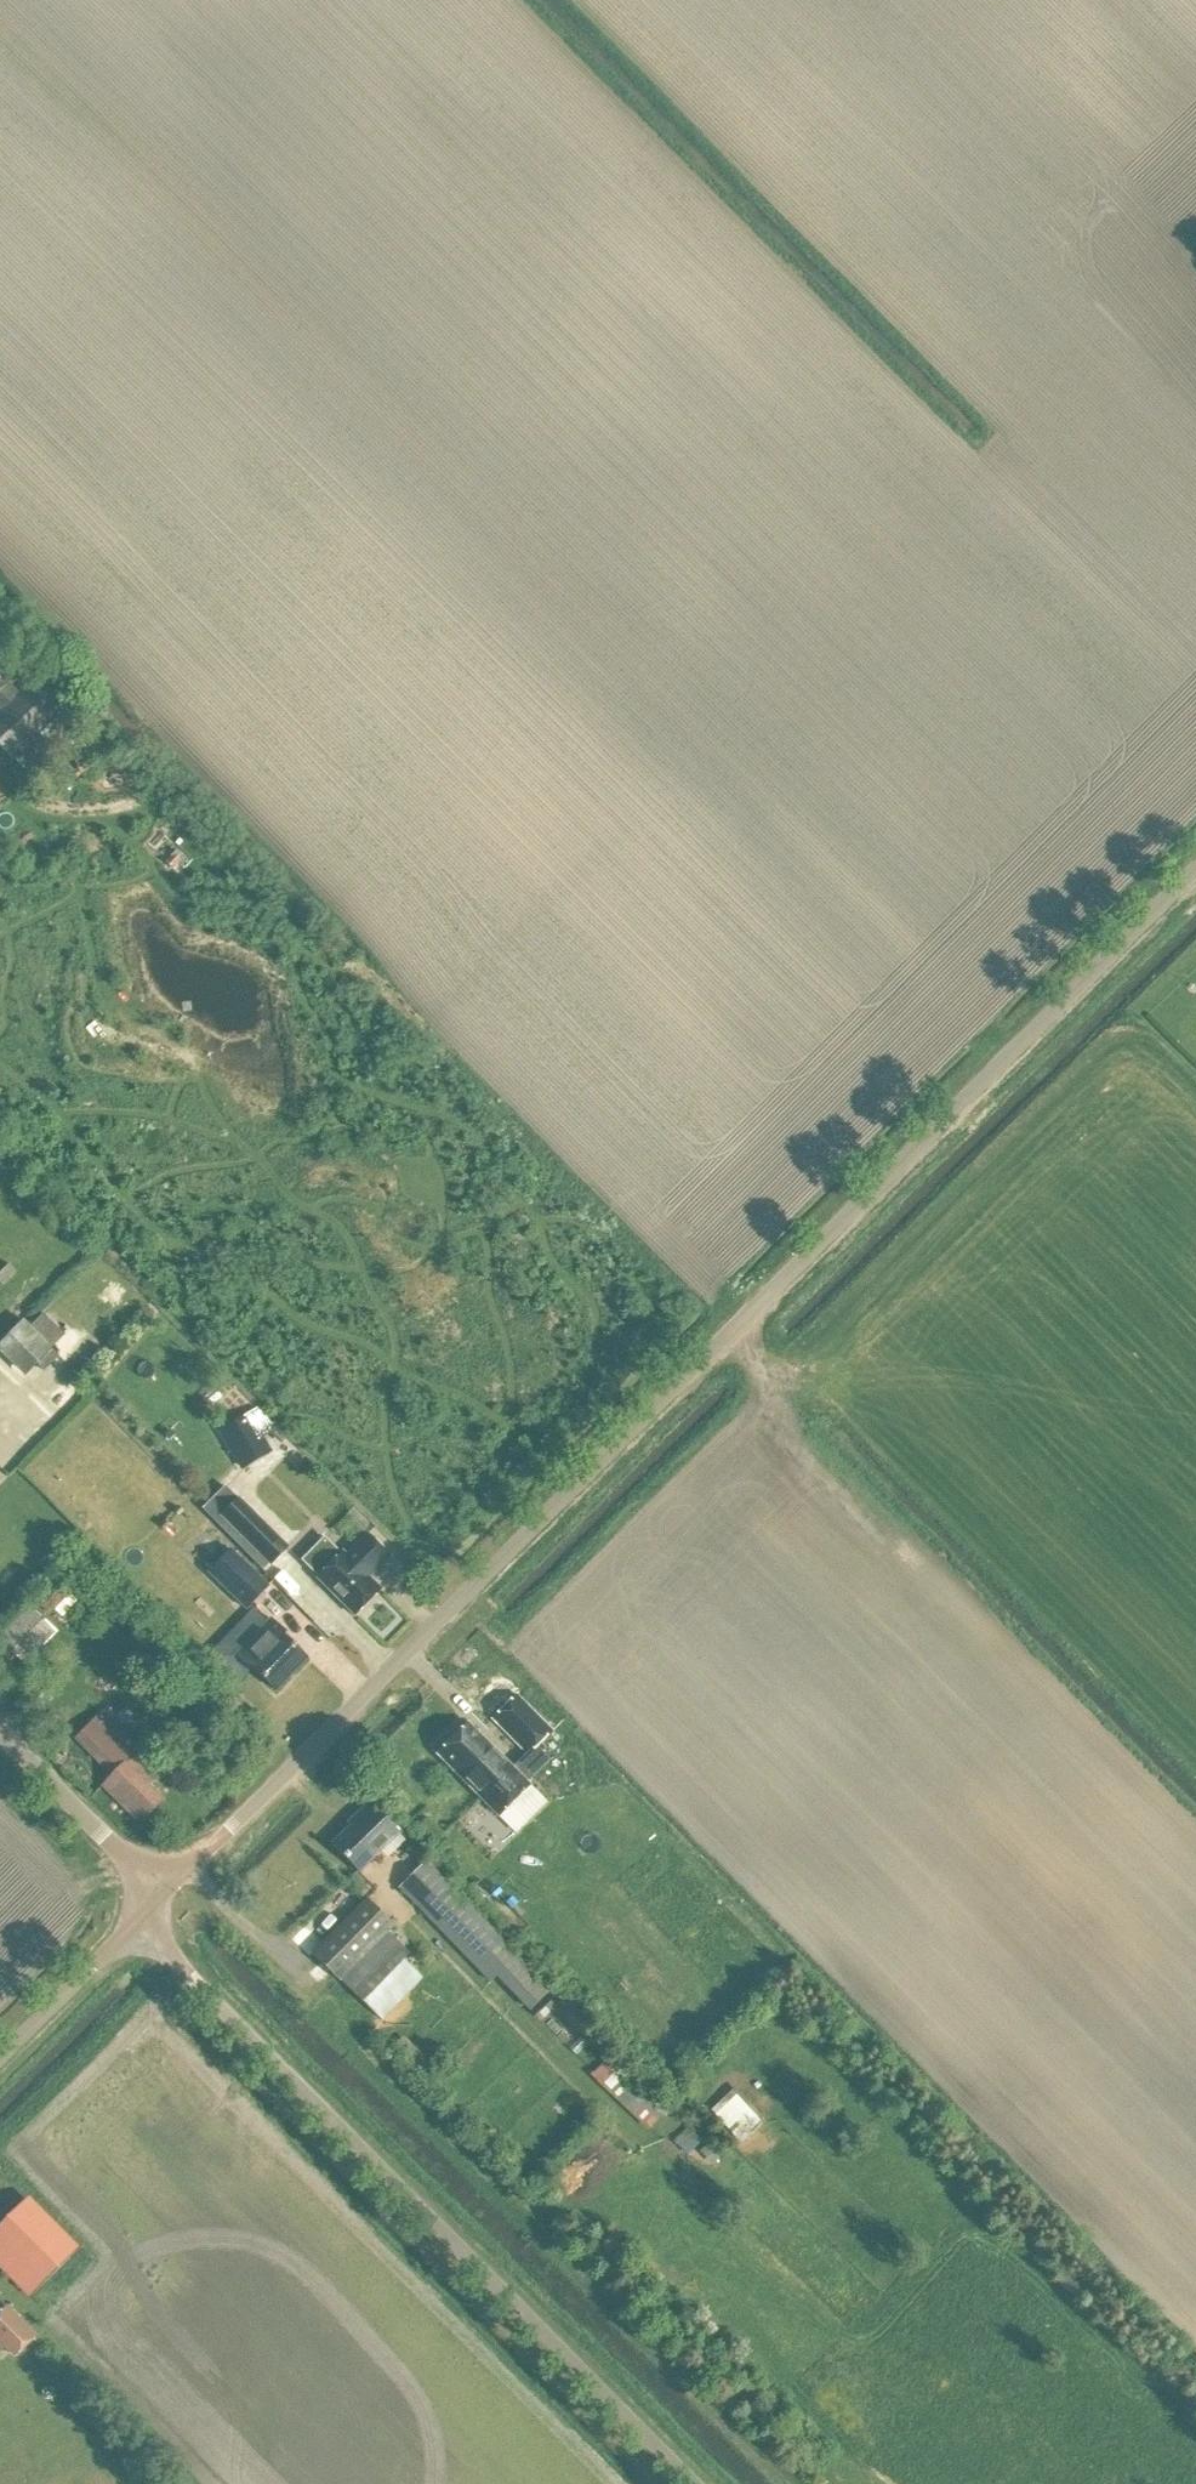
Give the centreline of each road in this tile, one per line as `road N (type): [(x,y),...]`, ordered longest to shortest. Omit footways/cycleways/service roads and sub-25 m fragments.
road 1 (unclassified): [(144,1914),(1195,873)]
road 2 (unclassified): [(692,2483),(173,1960),(144,1914)]
road 3 (residential): [(144,1914),(117,1852),(0,1734)]
road 4 (unclassified): [(0,2057),(144,1914)]

